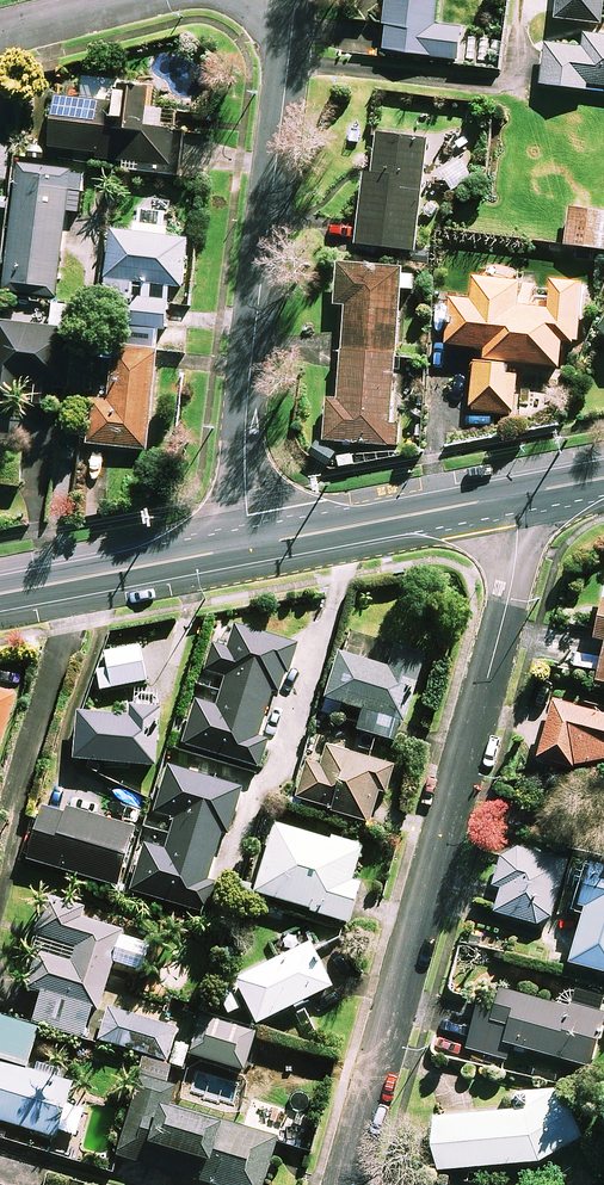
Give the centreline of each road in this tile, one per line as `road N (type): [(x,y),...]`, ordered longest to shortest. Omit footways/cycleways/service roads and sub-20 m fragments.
road 1 (residential): [(342,1184),(509,594),(517,526),(511,496)]
road 2 (residential): [(295,0),(246,406),(251,546)]
road 3 (tertiary): [(511,496),(251,546)]
road 4 (tertiary): [(251,546),(0,594)]
road 5 (residential): [(0,38),(173,0)]

